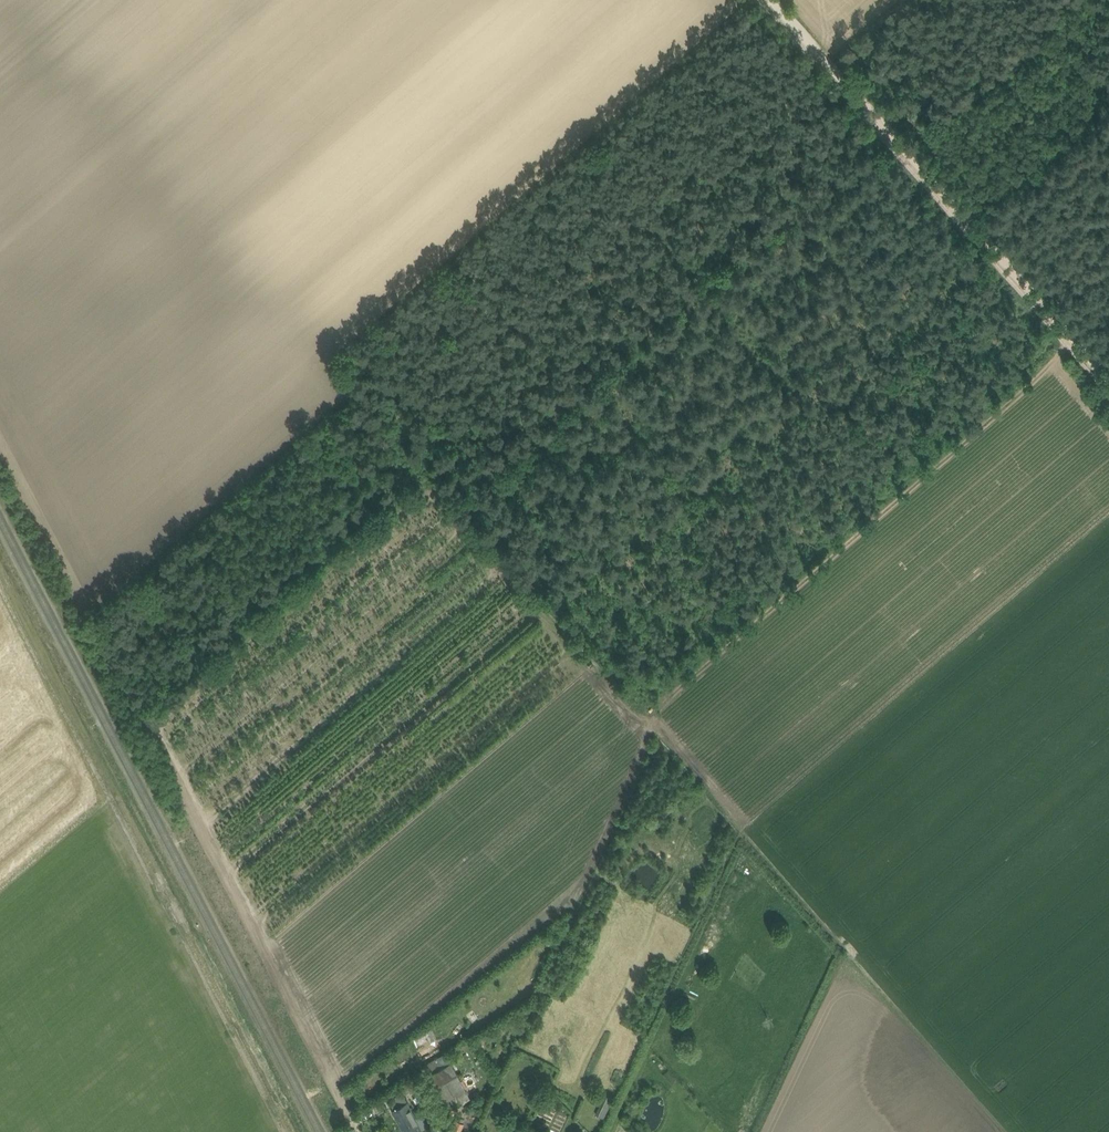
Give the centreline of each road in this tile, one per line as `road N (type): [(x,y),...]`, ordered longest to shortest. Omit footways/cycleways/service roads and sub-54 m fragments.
road 1 (track): [(356,1121),(0,431)]
road 2 (track): [(1108,389),(773,0)]

